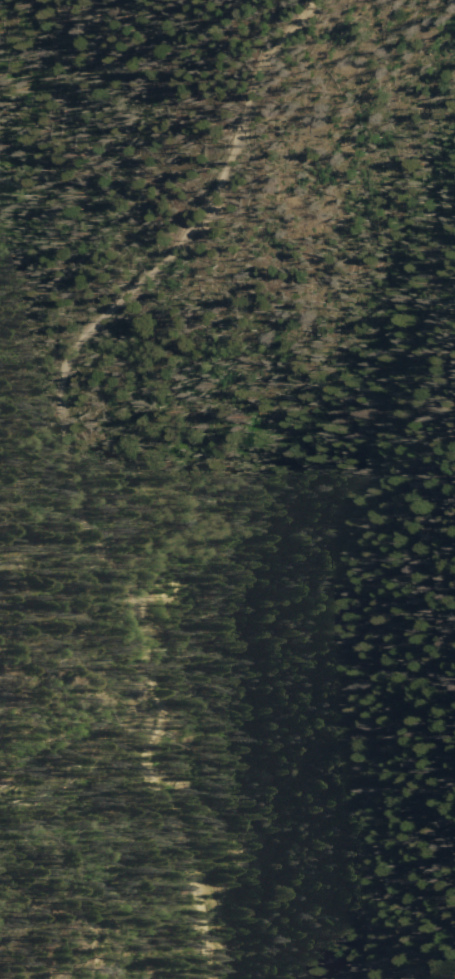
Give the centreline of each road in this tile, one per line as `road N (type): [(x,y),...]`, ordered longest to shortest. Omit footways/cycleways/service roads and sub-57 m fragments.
road 1 (track): [(208,978),(210,934),(151,761),(158,712),(122,574),(74,501),(66,396),(76,346),(208,233),(238,173),(263,90),(345,0)]
road 2 (track): [(454,365),(402,412),(387,451),(398,547),(387,599),(307,770),(269,815),(234,787),(219,740),(158,712)]

